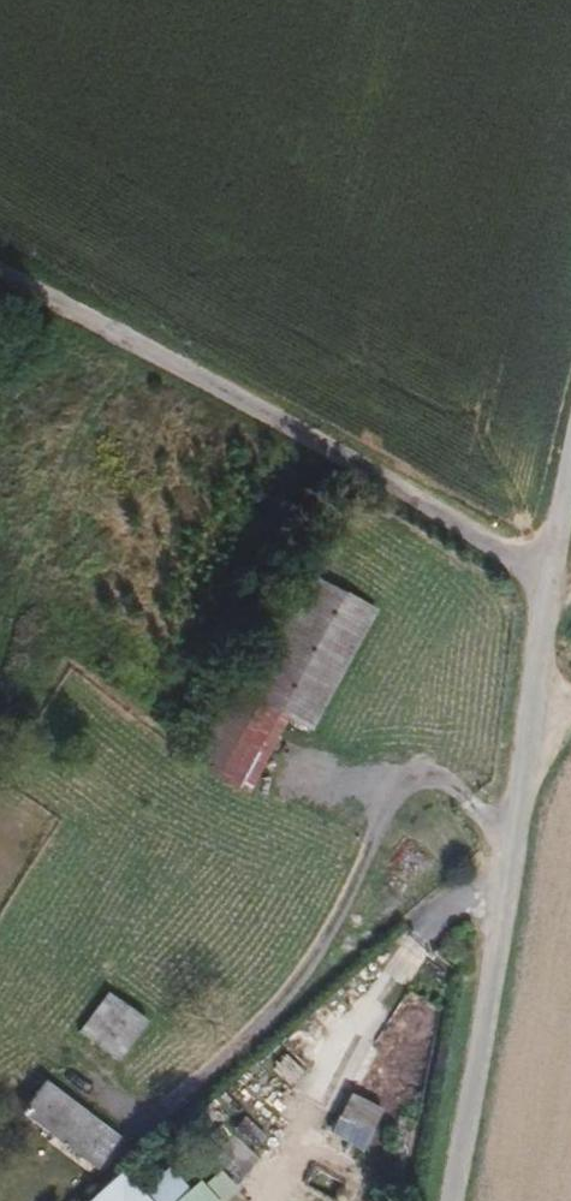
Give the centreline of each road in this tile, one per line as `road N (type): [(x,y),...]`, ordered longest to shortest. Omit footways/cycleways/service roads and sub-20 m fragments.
road 1 (unclassified): [(448,1200),(553,574)]
road 2 (residential): [(553,574),(0,272)]

